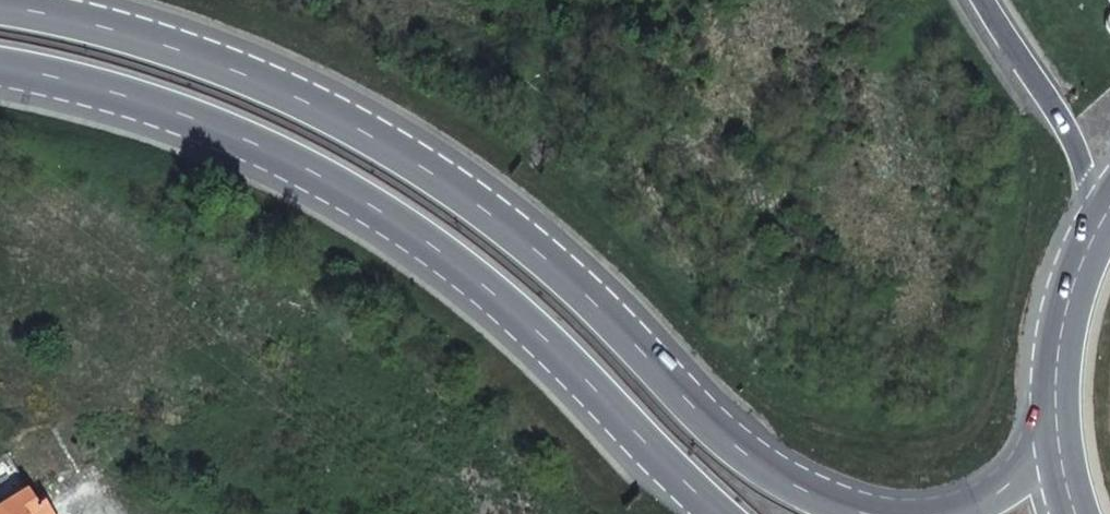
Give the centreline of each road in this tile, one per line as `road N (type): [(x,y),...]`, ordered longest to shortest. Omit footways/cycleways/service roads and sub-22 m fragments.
road 1 (secondary): [(864,513),(756,461),(572,281),(489,213),(369,135),(165,45),(0,5)]
road 2 (secondary): [(0,66),(190,117),(397,221),(534,326),(720,513)]
road 3 (trunk): [(984,0),(1068,130),(1102,219)]
road 4 (primary): [(1102,219),(1072,288),(1057,361),(1057,435)]
road 5 (secondary): [(1057,435),(1000,491),(951,513)]

